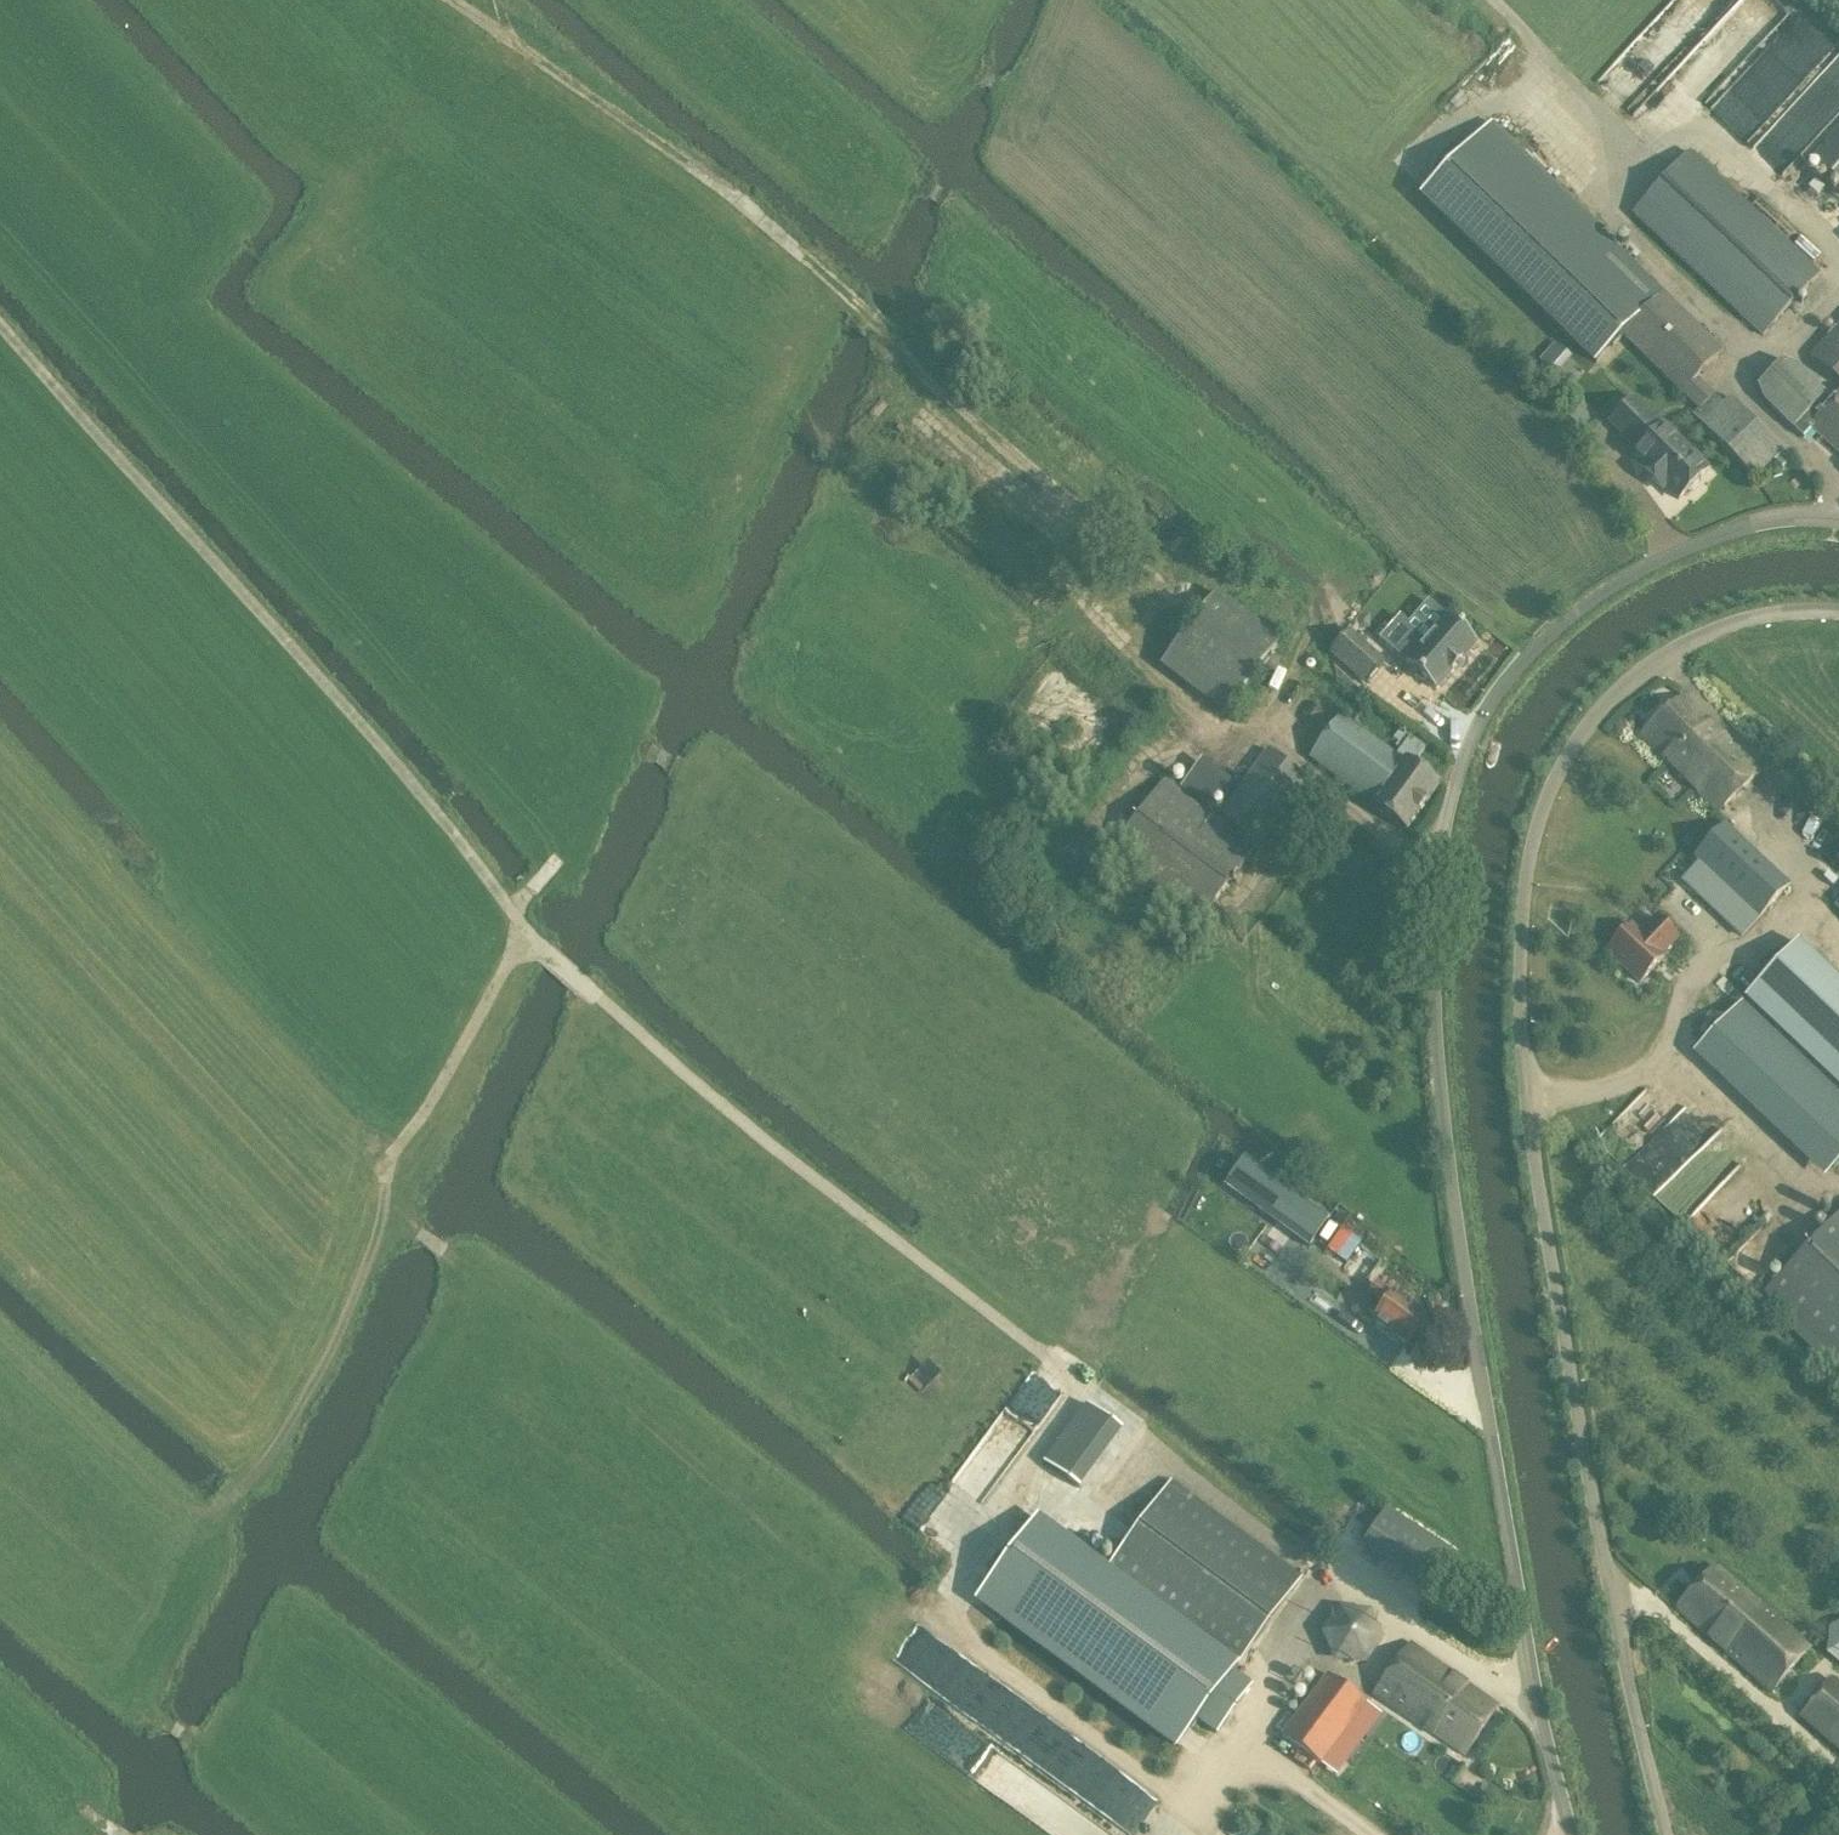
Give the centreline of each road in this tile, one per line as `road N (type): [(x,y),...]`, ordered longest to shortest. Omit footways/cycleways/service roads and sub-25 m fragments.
road 1 (track): [(1356,1582),(1326,1561),(1302,1564),(537,946),(404,773),(0,326)]
road 2 (unclassified): [(1573,1834),(1529,1660),(1460,1250),(1436,1032),(1432,913),(1439,844),(1473,733),(1519,662),(1554,629),(1605,589),(1727,530),(1785,518),(1838,522)]
road 3 (unclassified): [(1664,1834),(1532,1149),(1521,988),(1527,881),(1560,769),(1642,672),(1738,623),(1838,613)]
road 4 (track): [(1262,728),(1238,731),(1200,711),(1070,581),(1014,454),(923,377),(858,303),(728,192),(450,0)]
road 5 (track): [(1729,380),(1730,335),(1612,210),(1582,91),(1488,0)]
road 6 (track): [(1838,1184),(1804,1185),(1665,1058)]

